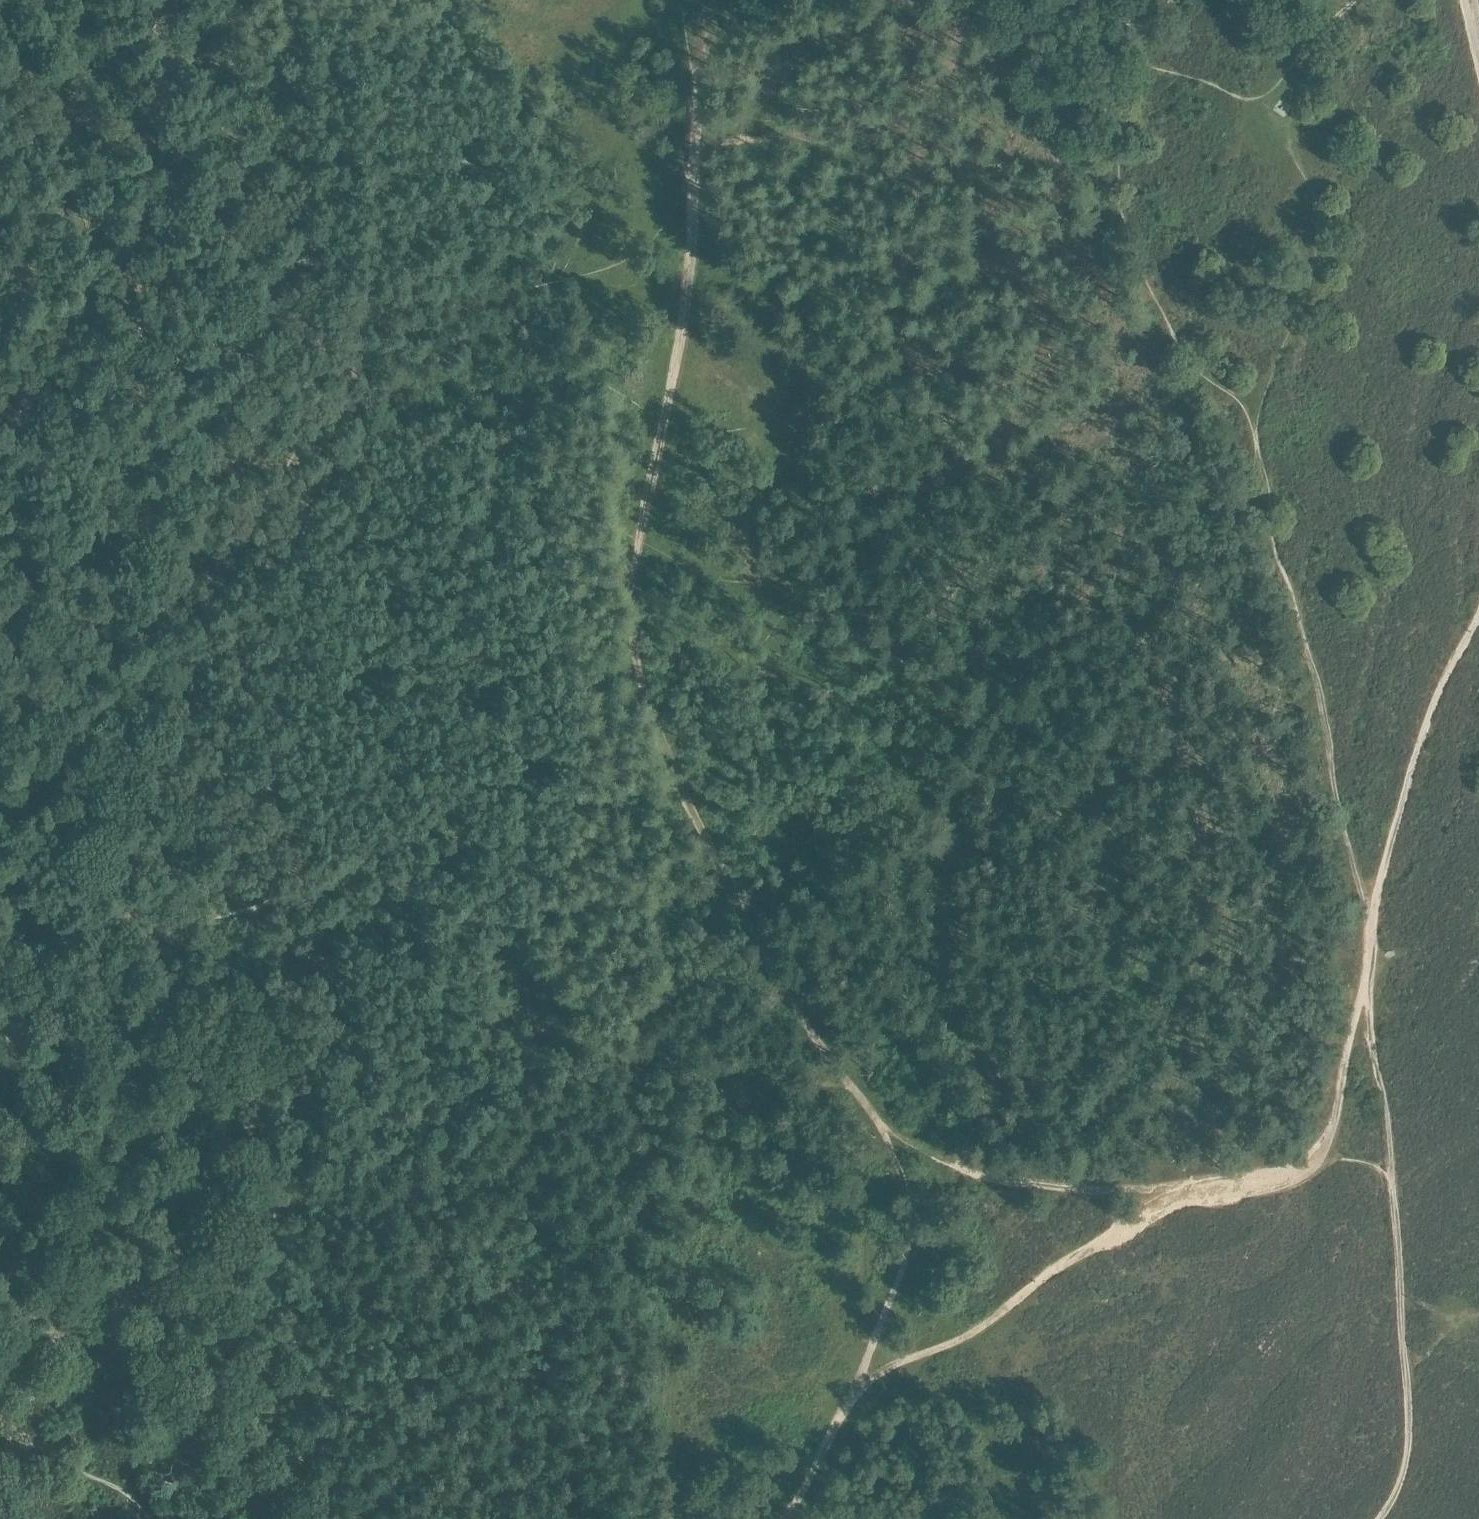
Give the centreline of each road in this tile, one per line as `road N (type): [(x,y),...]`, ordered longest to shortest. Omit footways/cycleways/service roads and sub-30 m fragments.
road 1 (track): [(1371,1518),(1398,1476),(1408,1367),(1366,937),(1401,805),(1478,615)]
road 2 (track): [(852,1390),(979,1331),(1032,1286),(1182,1195),(1307,1175),(1337,1122),(1366,982)]
road 3 (track): [(176,0),(121,263),(0,442)]
road 4 (track): [(1182,1195),(958,1175),(901,1140)]

